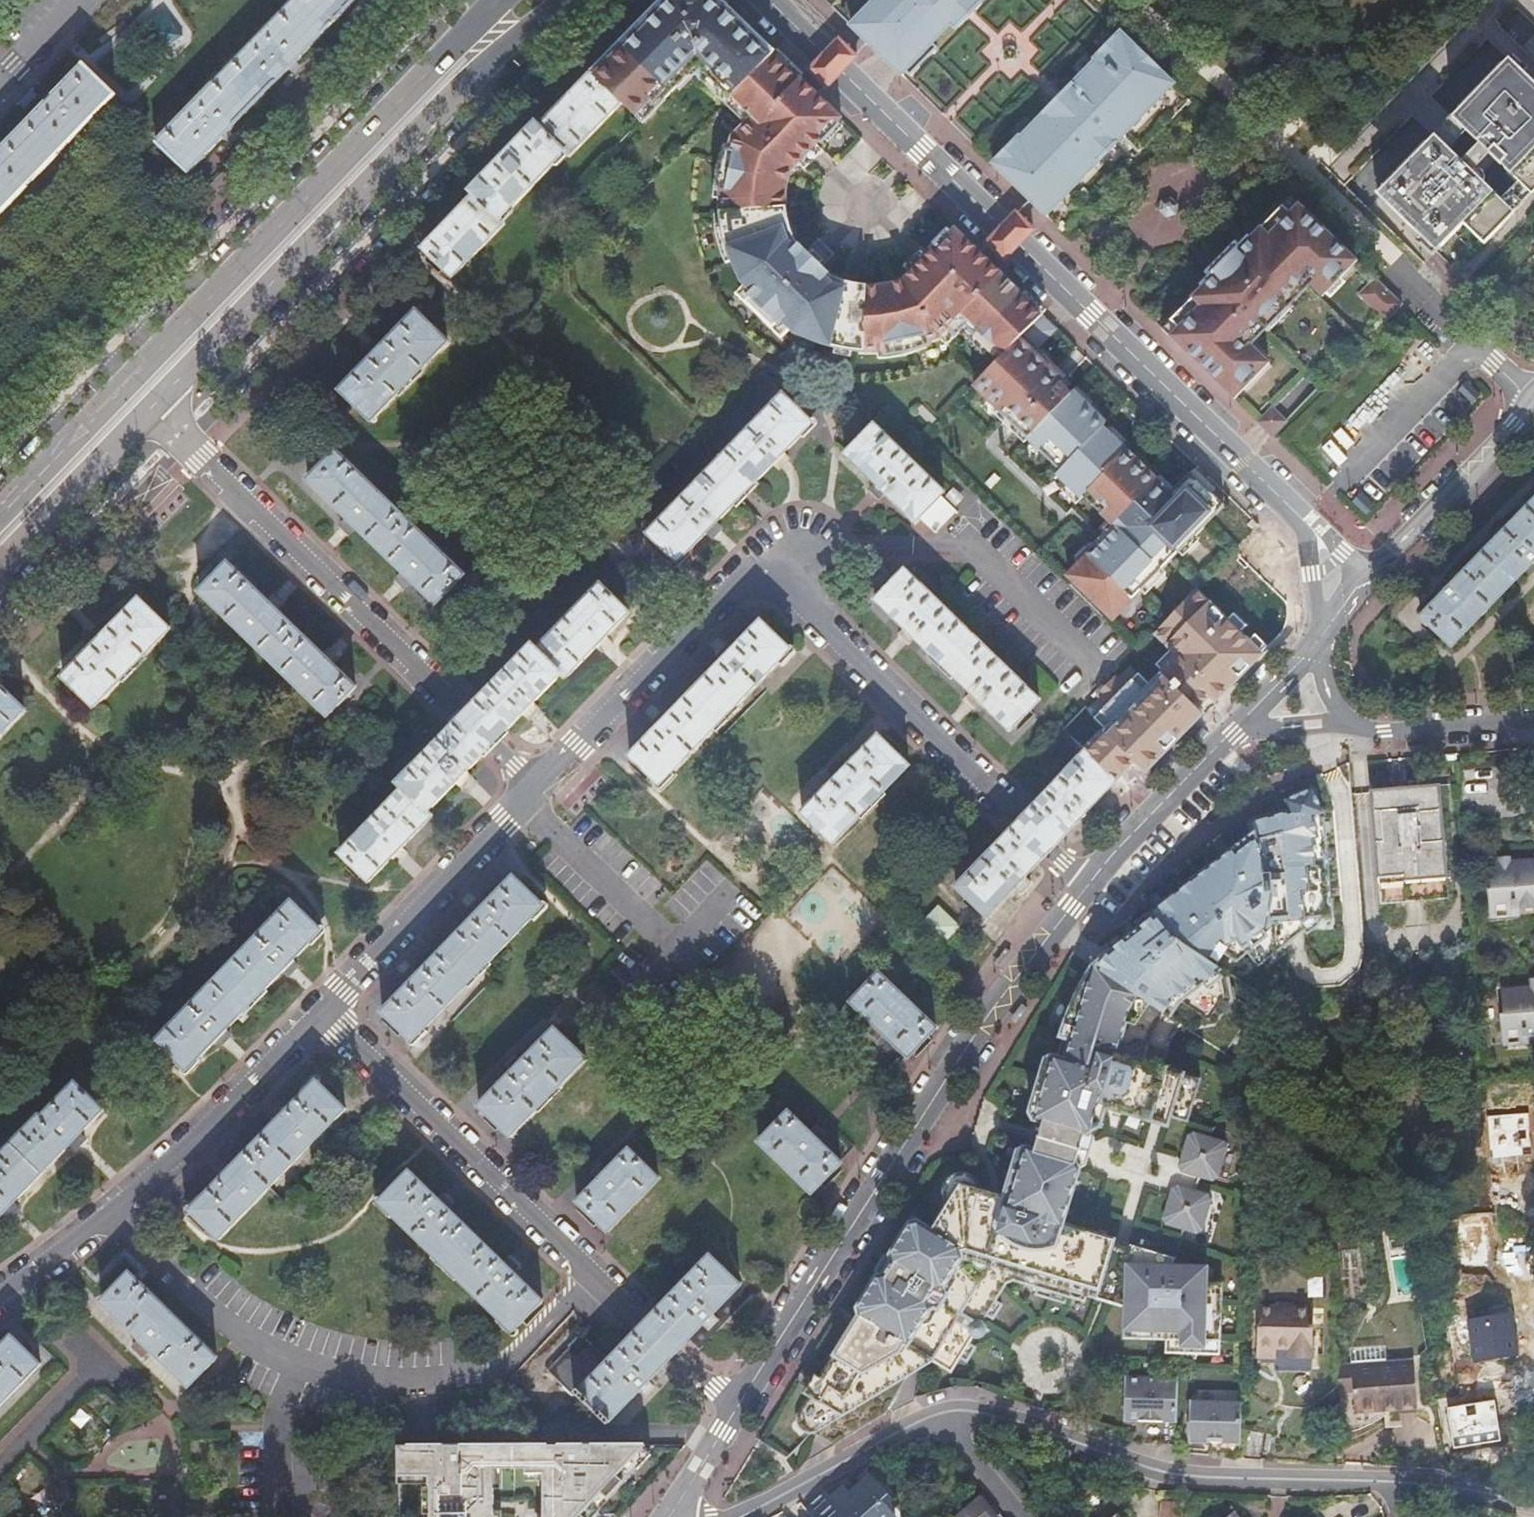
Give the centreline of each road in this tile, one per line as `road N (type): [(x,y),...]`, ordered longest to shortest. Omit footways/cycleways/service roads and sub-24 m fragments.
road 1 (unclassified): [(770,0),(1302,509)]
road 2 (secondary): [(498,0),(0,514)]
road 3 (residential): [(536,789),(719,593),(748,578),(778,585),(1017,821)]
road 4 (residential): [(737,1408),(911,1134),(1091,882)]
road 5 (secondary): [(155,407),(567,0)]
road 6 (residential): [(737,1408),(321,1014)]
road 7 (residential): [(536,789),(155,407)]
road 8 (residential): [(939,1414),(989,1415),(1183,1477),(1384,1483)]
road 9 (residential): [(0,1312),(34,1289),(321,1014)]
road 10 (residential): [(321,1014),(536,789)]
road 11 (residential): [(1533,394),(1367,572)]
road 12 (secondary): [(0,582),(155,407)]
road 13 (residential): [(734,1516),(939,1414)]
road 14 (residential): [(1091,882),(1232,734)]
road 15 (residential): [(1354,726),(1533,721)]
road 16 (residential): [(1384,1483),(1533,1504)]
road 17 (unclassified): [(1302,509),(1317,638)]
road 18 (residential): [(939,1414),(1018,1516)]
road 19 (residential): [(1317,638),(1232,734)]
road 20 (residential): [(675,1516),(737,1408)]
road 21 (residential): [(1232,734),(1354,726)]

